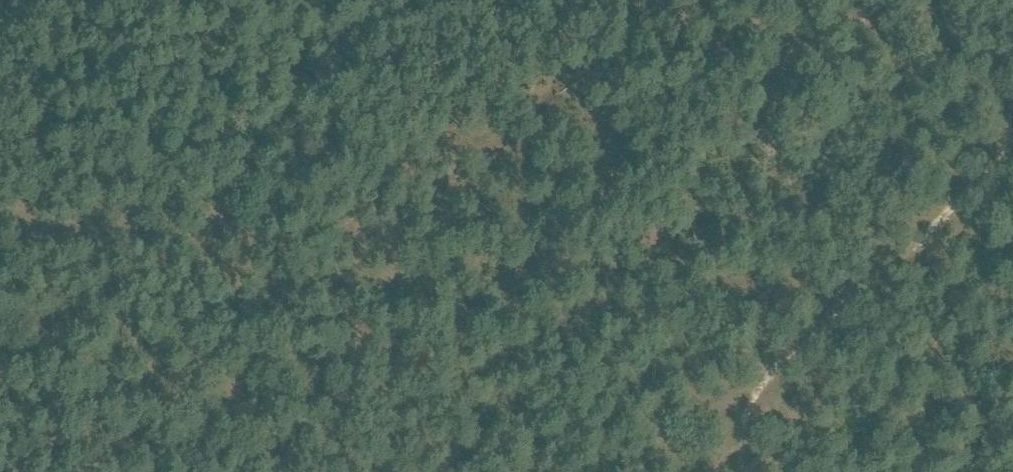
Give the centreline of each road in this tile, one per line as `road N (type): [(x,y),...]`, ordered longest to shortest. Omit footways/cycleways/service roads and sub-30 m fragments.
road 1 (track): [(748,471),(747,425),(777,363),(901,261),(1012,141)]

